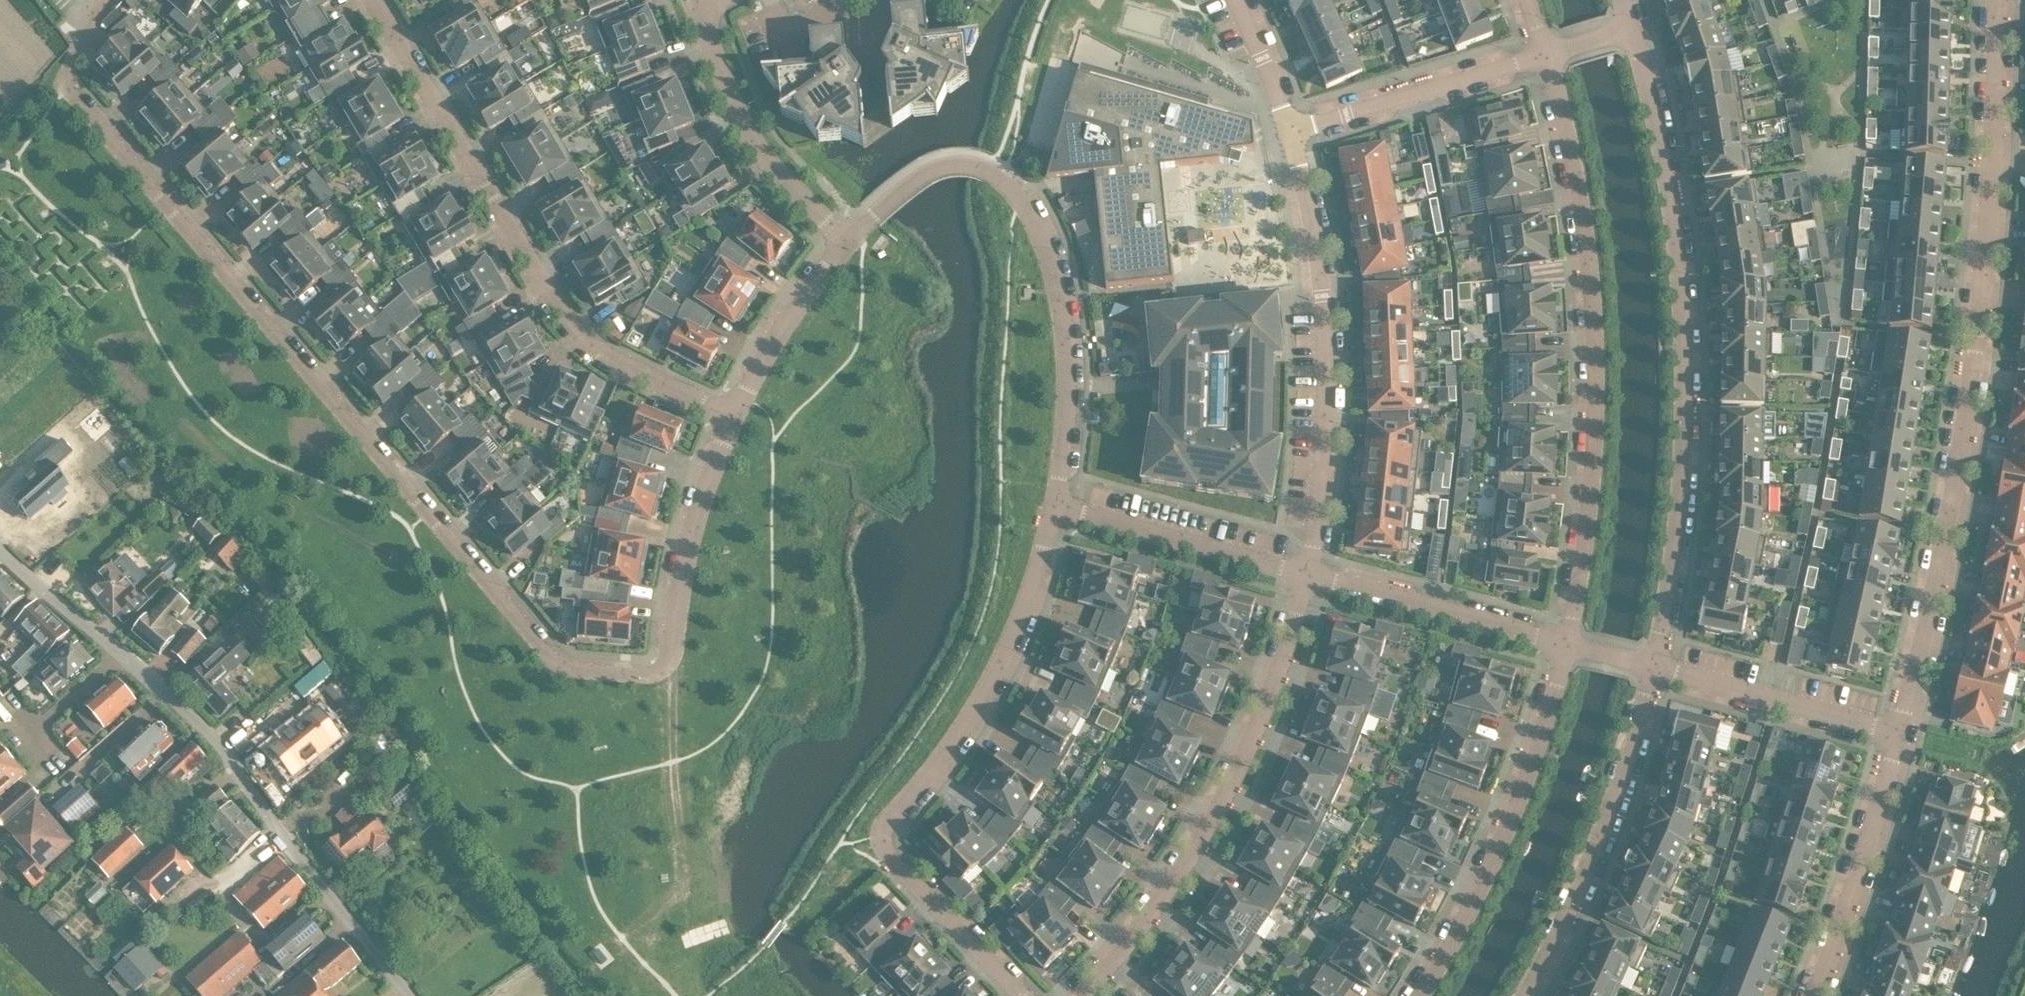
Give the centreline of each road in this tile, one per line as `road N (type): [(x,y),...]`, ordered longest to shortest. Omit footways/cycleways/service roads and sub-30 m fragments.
road 1 (residential): [(101,0),(64,80),(565,664),(661,667),(675,651),(694,526),(731,405)]
road 2 (residential): [(1995,0),(1990,209),(1972,380),(1902,740)]
road 3 (residential): [(1652,665),(1677,553),(1688,424),(1685,321),(1653,97),(1631,28)]
road 4 (residential): [(413,995),(234,767),(0,544)]
road 5 (residential): [(1539,55),(1567,152),(1591,358),(1581,546),(1564,640)]
road 6 (residential): [(1058,510),(1002,667),(953,749),(887,828),(889,843),(1020,995)]
road 7 (residential): [(376,0),(574,332),(731,405)]
road 8 (residential): [(844,239),(937,164),(968,160),(1011,182),(1045,252),(1063,344),(1058,510)]
road 9 (residential): [(1080,995),(1170,886),(1212,819),(1309,572)]
road 10 (residential): [(1309,572),(1325,447),(1324,292),(1290,134)]
road 11 (residential): [(1564,640),(1517,796),(1418,995)]
road 12 (residential): [(1530,995),(1604,833),(1652,665)]
road 13 (track): [(661,667),(672,680),(672,761),(696,940),(653,974)]
road 14 (residential): [(696,9),(754,146),(844,239)]
road 15 (residential): [(1902,740),(1817,995)]
road 16 (residential): [(1309,572),(1564,640)]
road 17 (residential): [(1290,134),(1539,55)]
road 18 (residential): [(1652,665),(1902,740)]
road 19 (residential): [(1058,510),(1309,572)]
road 20 (residential): [(731,405),(844,239)]
road 21 (residential): [(1290,134),(1235,0)]

